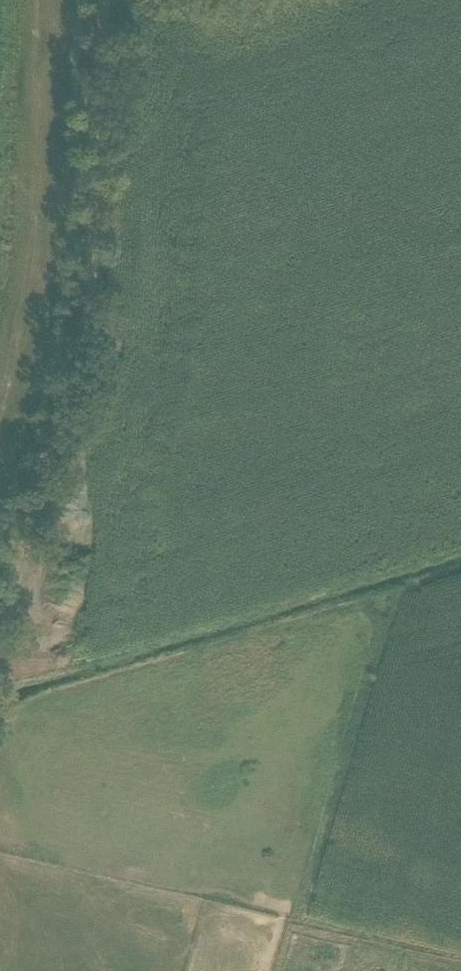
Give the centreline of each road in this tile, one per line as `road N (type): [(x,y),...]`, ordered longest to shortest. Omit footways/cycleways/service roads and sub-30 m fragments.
road 1 (track): [(107,0),(94,297),(0,642)]

